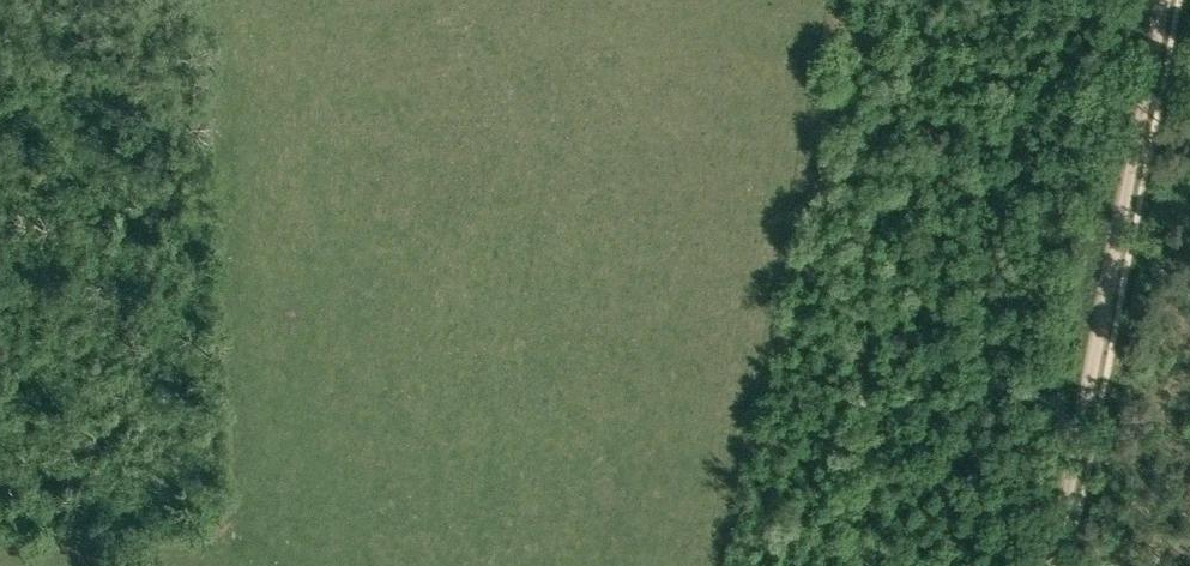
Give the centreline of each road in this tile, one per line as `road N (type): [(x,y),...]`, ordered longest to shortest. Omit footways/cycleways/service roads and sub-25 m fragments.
road 1 (track): [(1057,565),(1162,0)]

